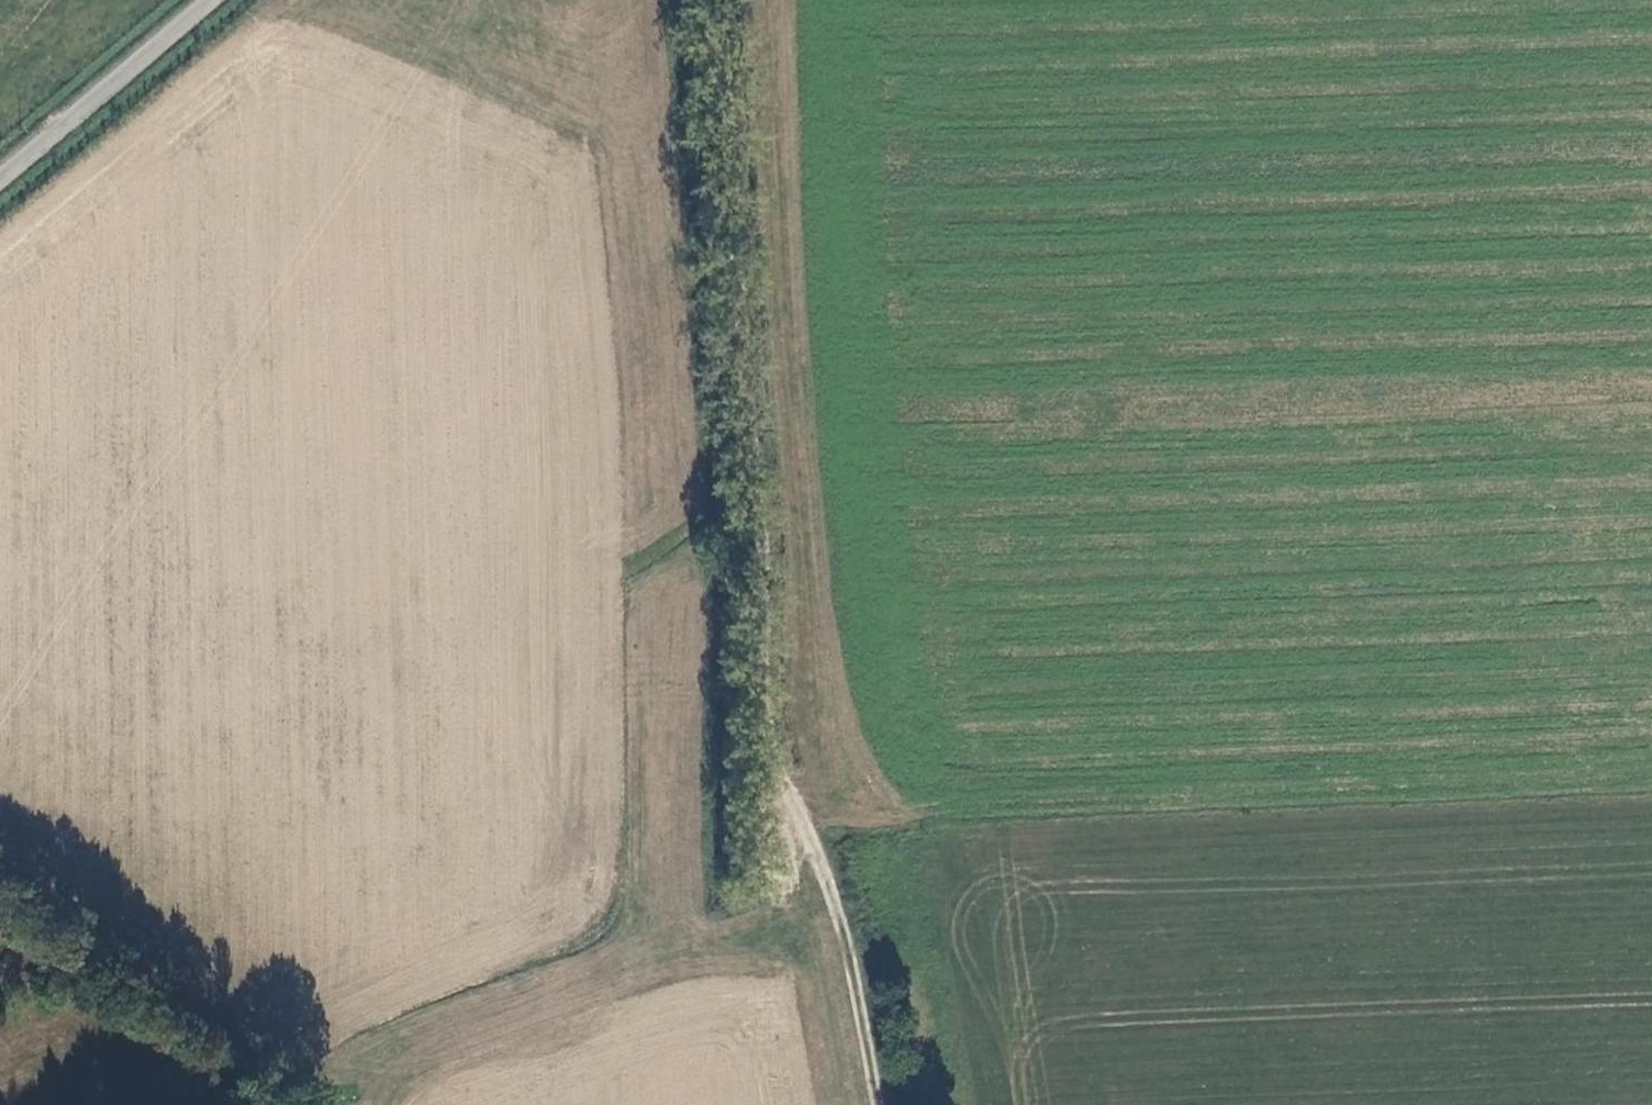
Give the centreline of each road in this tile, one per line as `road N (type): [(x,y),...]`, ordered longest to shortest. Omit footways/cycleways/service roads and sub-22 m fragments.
road 1 (track): [(715,0),(761,730),(769,781),(819,857),(841,919),(875,1104)]
road 2 (tertiary): [(0,179),(209,0)]

